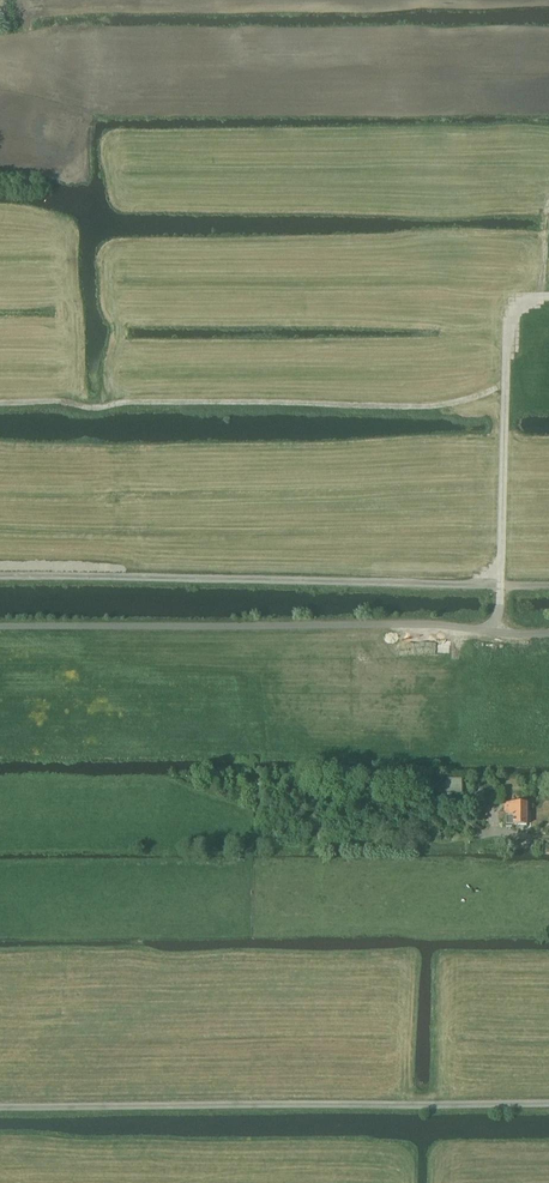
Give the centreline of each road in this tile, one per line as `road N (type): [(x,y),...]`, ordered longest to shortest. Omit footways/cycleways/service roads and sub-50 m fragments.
road 1 (track): [(548,1104),(0,1107)]
road 2 (track): [(0,402),(465,404)]

